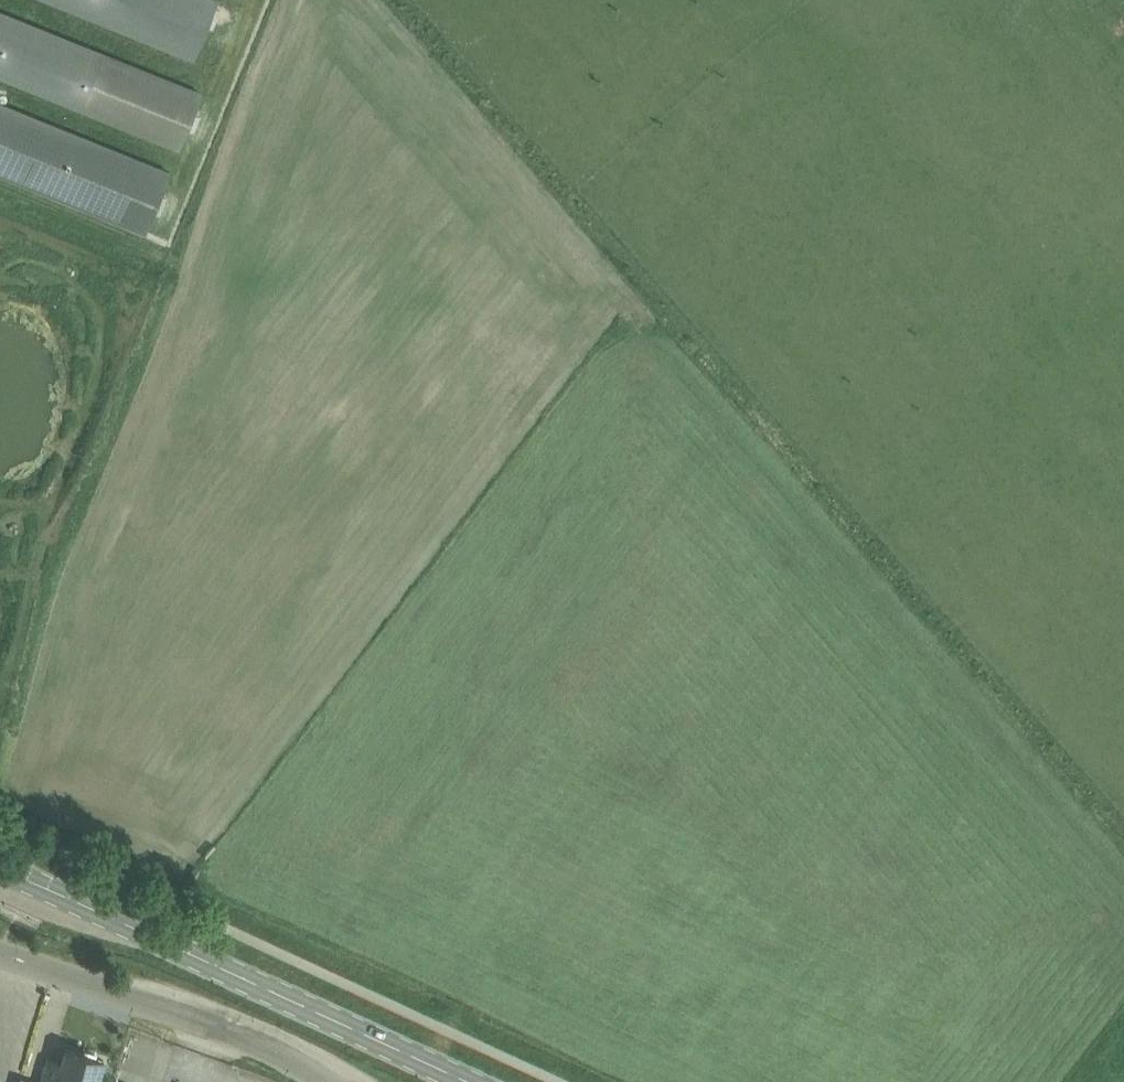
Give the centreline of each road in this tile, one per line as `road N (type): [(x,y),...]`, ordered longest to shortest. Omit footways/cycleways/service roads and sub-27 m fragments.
road 1 (secondary): [(473,1081),(0,867)]
road 2 (unclassified): [(0,953),(316,1081)]

